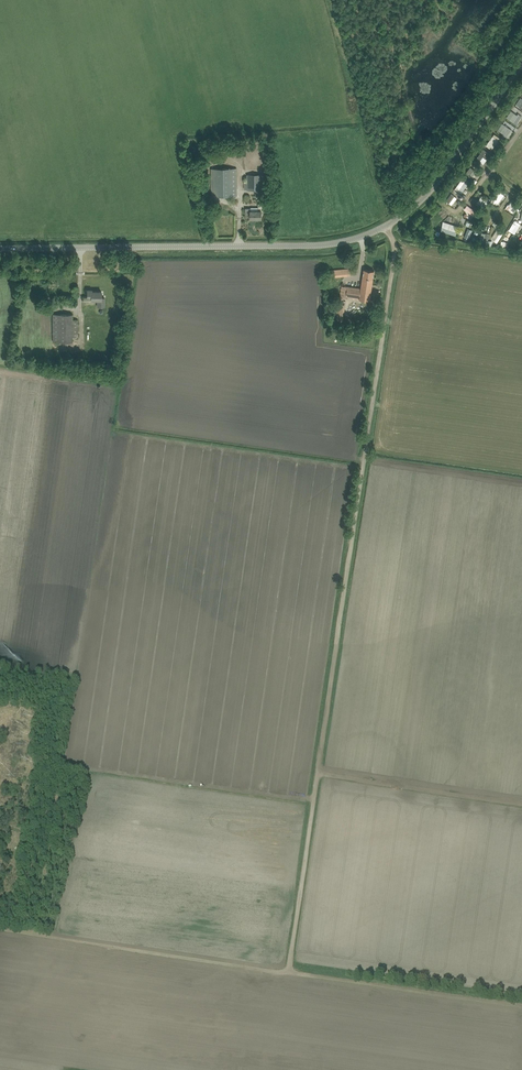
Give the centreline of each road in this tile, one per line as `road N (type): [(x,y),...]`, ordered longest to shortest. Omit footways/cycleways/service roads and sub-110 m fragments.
road 1 (track): [(286,971),(396,253),(387,225)]
road 2 (unclassified): [(0,248),(353,240),(428,195),(521,67)]
road 3 (track): [(521,1007),(0,929)]
road 4 (track): [(521,807),(318,776)]

